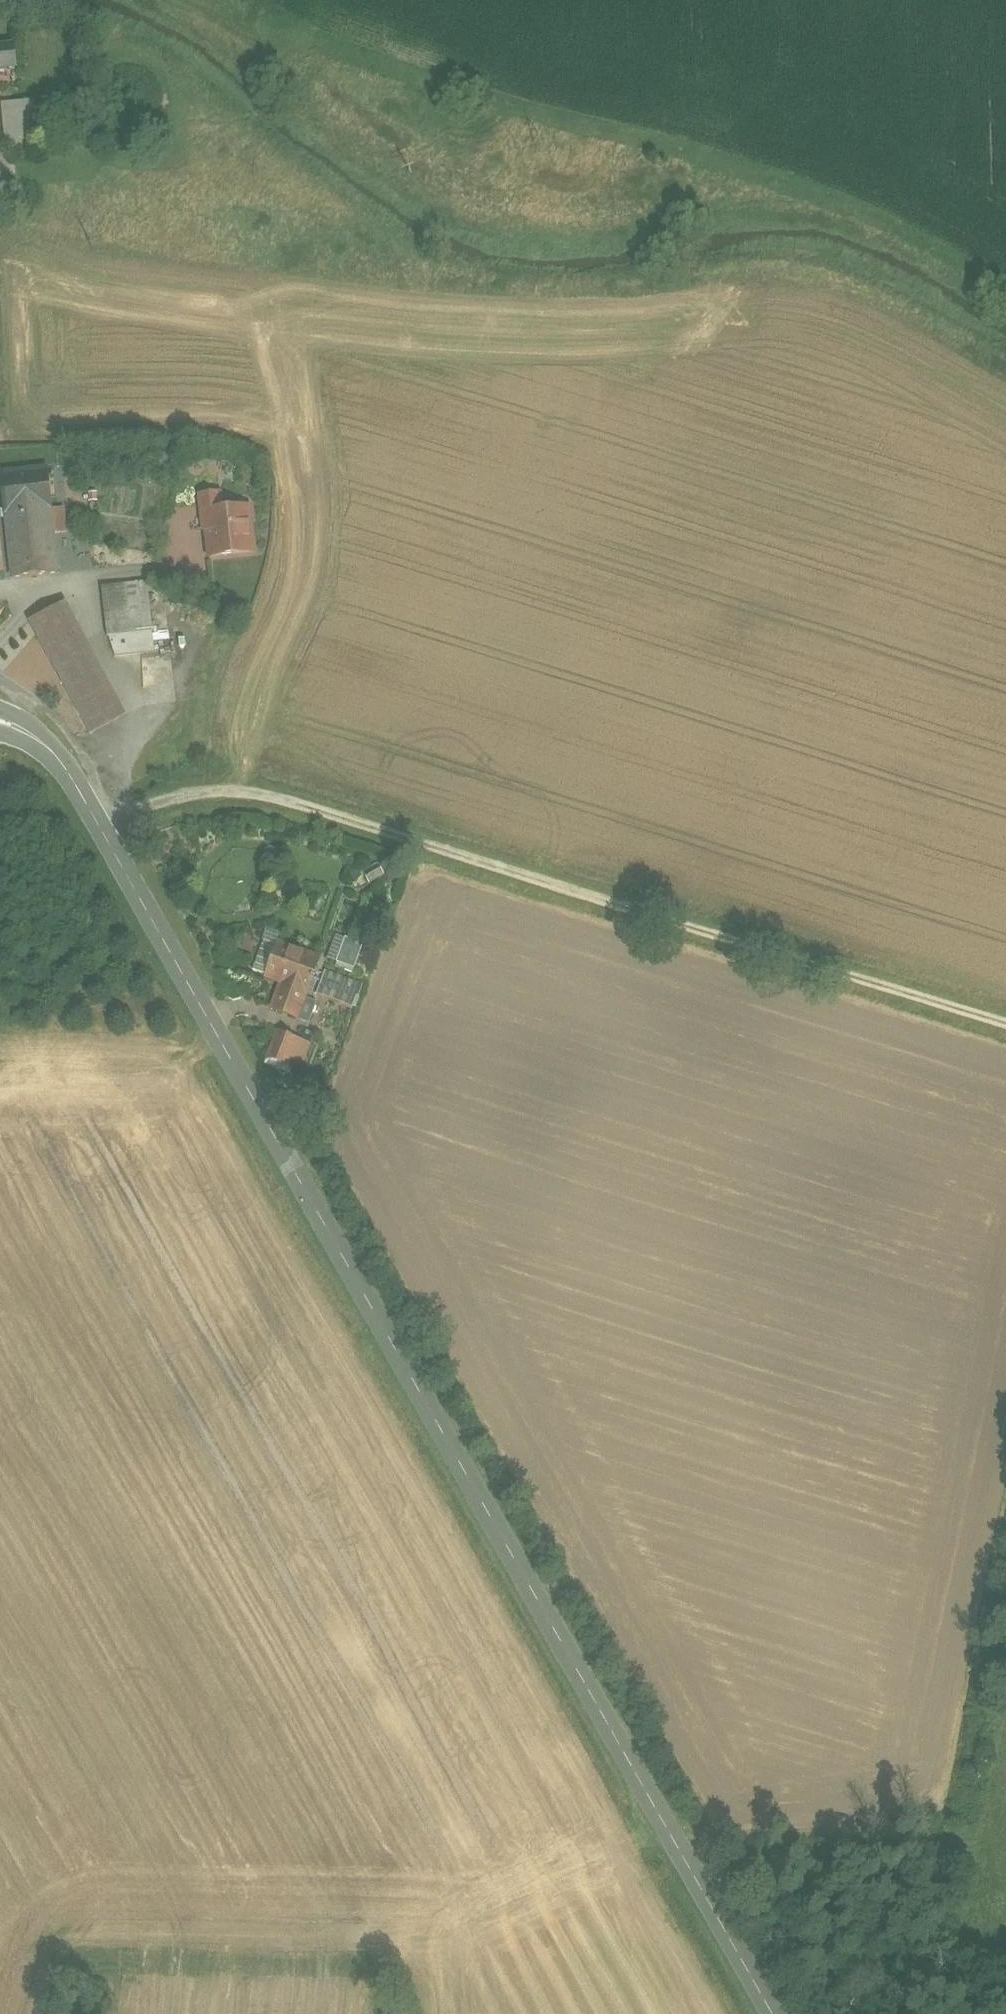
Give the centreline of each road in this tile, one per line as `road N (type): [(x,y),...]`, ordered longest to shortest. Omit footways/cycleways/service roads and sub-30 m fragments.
road 1 (unclassified): [(0,725),(43,745),(70,776),(769,2013)]
road 2 (track): [(105,839),(191,802),(259,798),(1005,1025)]

